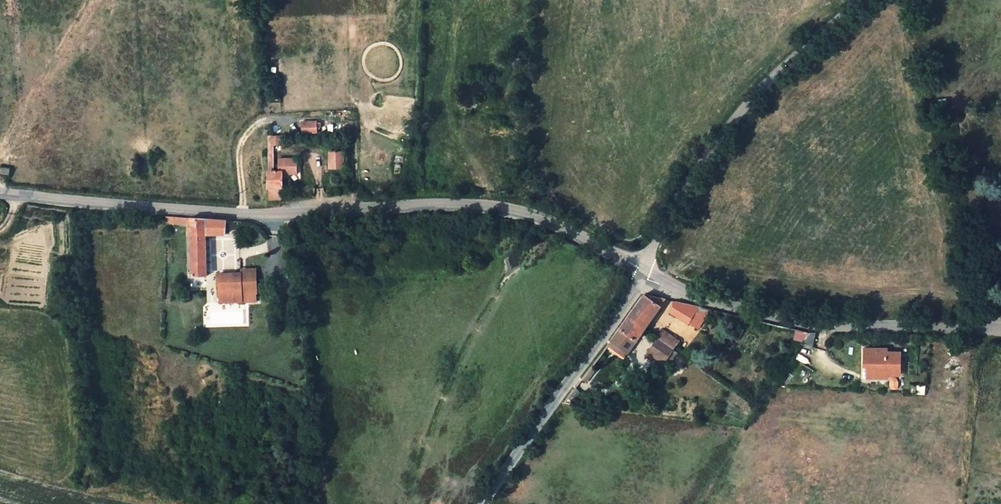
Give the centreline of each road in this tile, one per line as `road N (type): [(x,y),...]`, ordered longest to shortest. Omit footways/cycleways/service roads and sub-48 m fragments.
road 1 (unclassified): [(0,193),(253,215),(454,206),(514,211),(644,274)]
road 2 (unclassified): [(1000,332),(841,328),(736,311),(644,274)]
road 3 (unclassified): [(859,0),(729,118),(685,185),(644,274)]
road 4 (unclassified): [(644,274),(483,503)]

